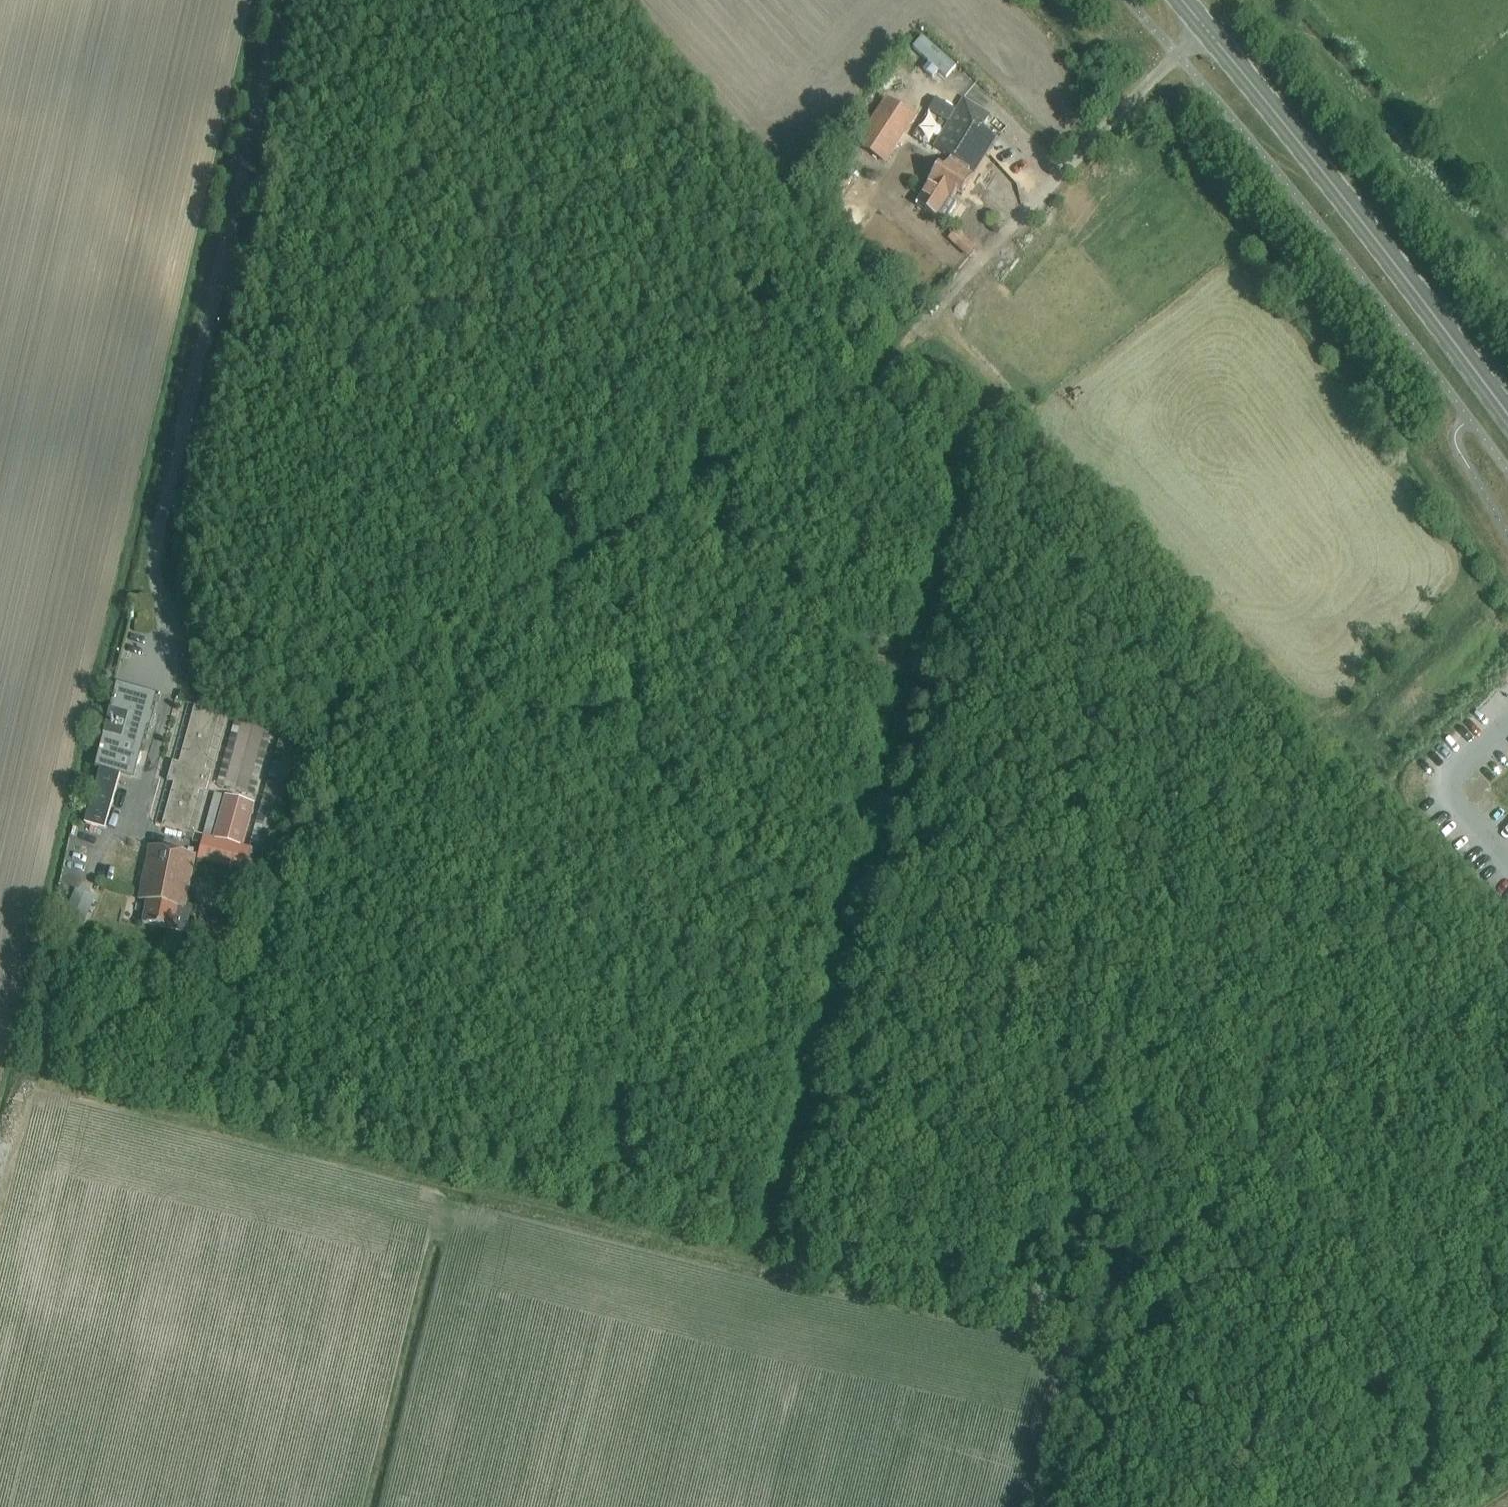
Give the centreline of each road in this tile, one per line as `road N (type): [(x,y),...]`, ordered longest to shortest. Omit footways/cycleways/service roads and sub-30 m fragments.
road 1 (primary): [(1507,414),(1181,0)]
road 2 (track): [(1048,443),(924,323)]

